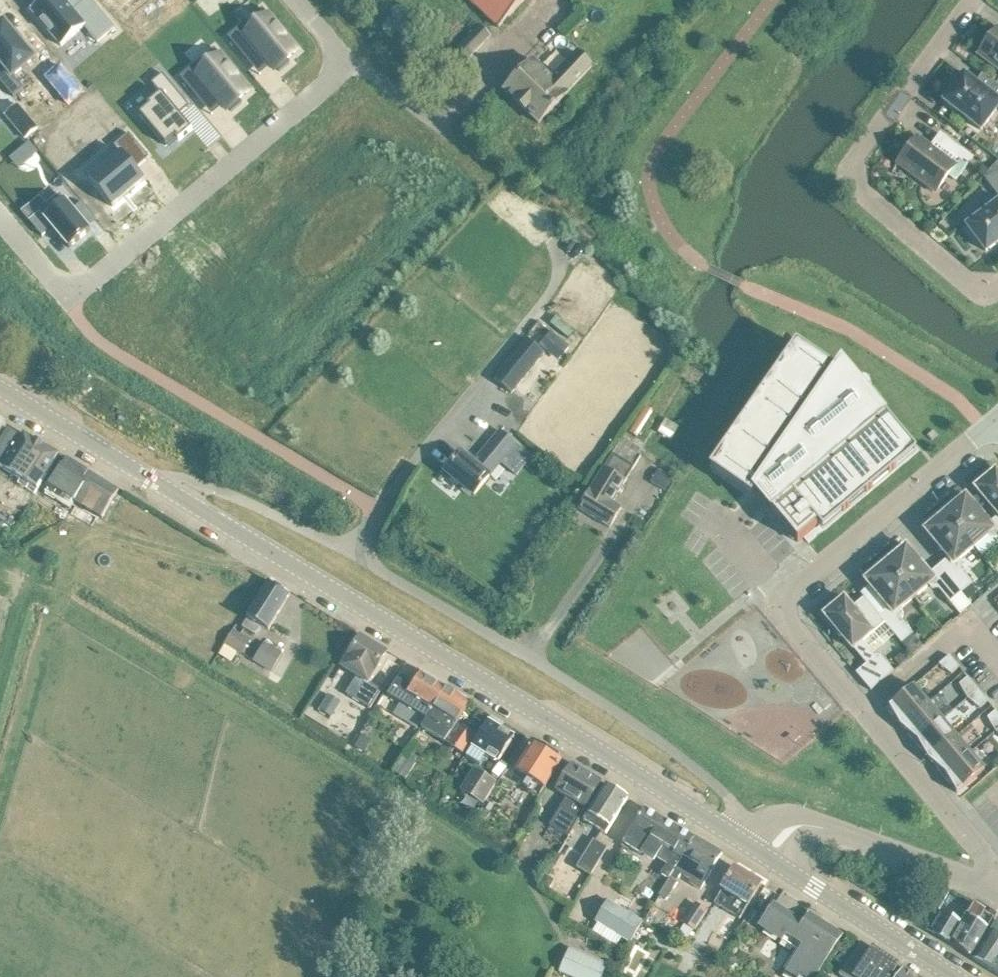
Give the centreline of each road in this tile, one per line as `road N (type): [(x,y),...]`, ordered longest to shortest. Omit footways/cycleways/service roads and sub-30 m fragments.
road 1 (tertiary): [(756,849),(169,489)]
road 2 (residential): [(997,887),(975,842),(779,606),(995,425)]
road 3 (residential): [(0,218),(67,297),(348,64),(295,0)]
road 4 (residential): [(756,849),(713,781),(534,658),(352,553)]
road 5 (residential): [(970,0),(856,155),(861,194),(969,287),(997,286)]
road 6 (residential): [(352,553),(421,452),(552,293),(562,251),(553,237)]
road 7 (unclassified): [(997,898),(797,824),(756,849)]
road 8 (tertiary): [(957,976),(756,849)]
road 9 (residential): [(352,553),(230,493),(189,483),(169,489)]
road 10 (tertiary): [(169,489),(0,388)]
road 11 (track): [(553,237),(444,129)]

